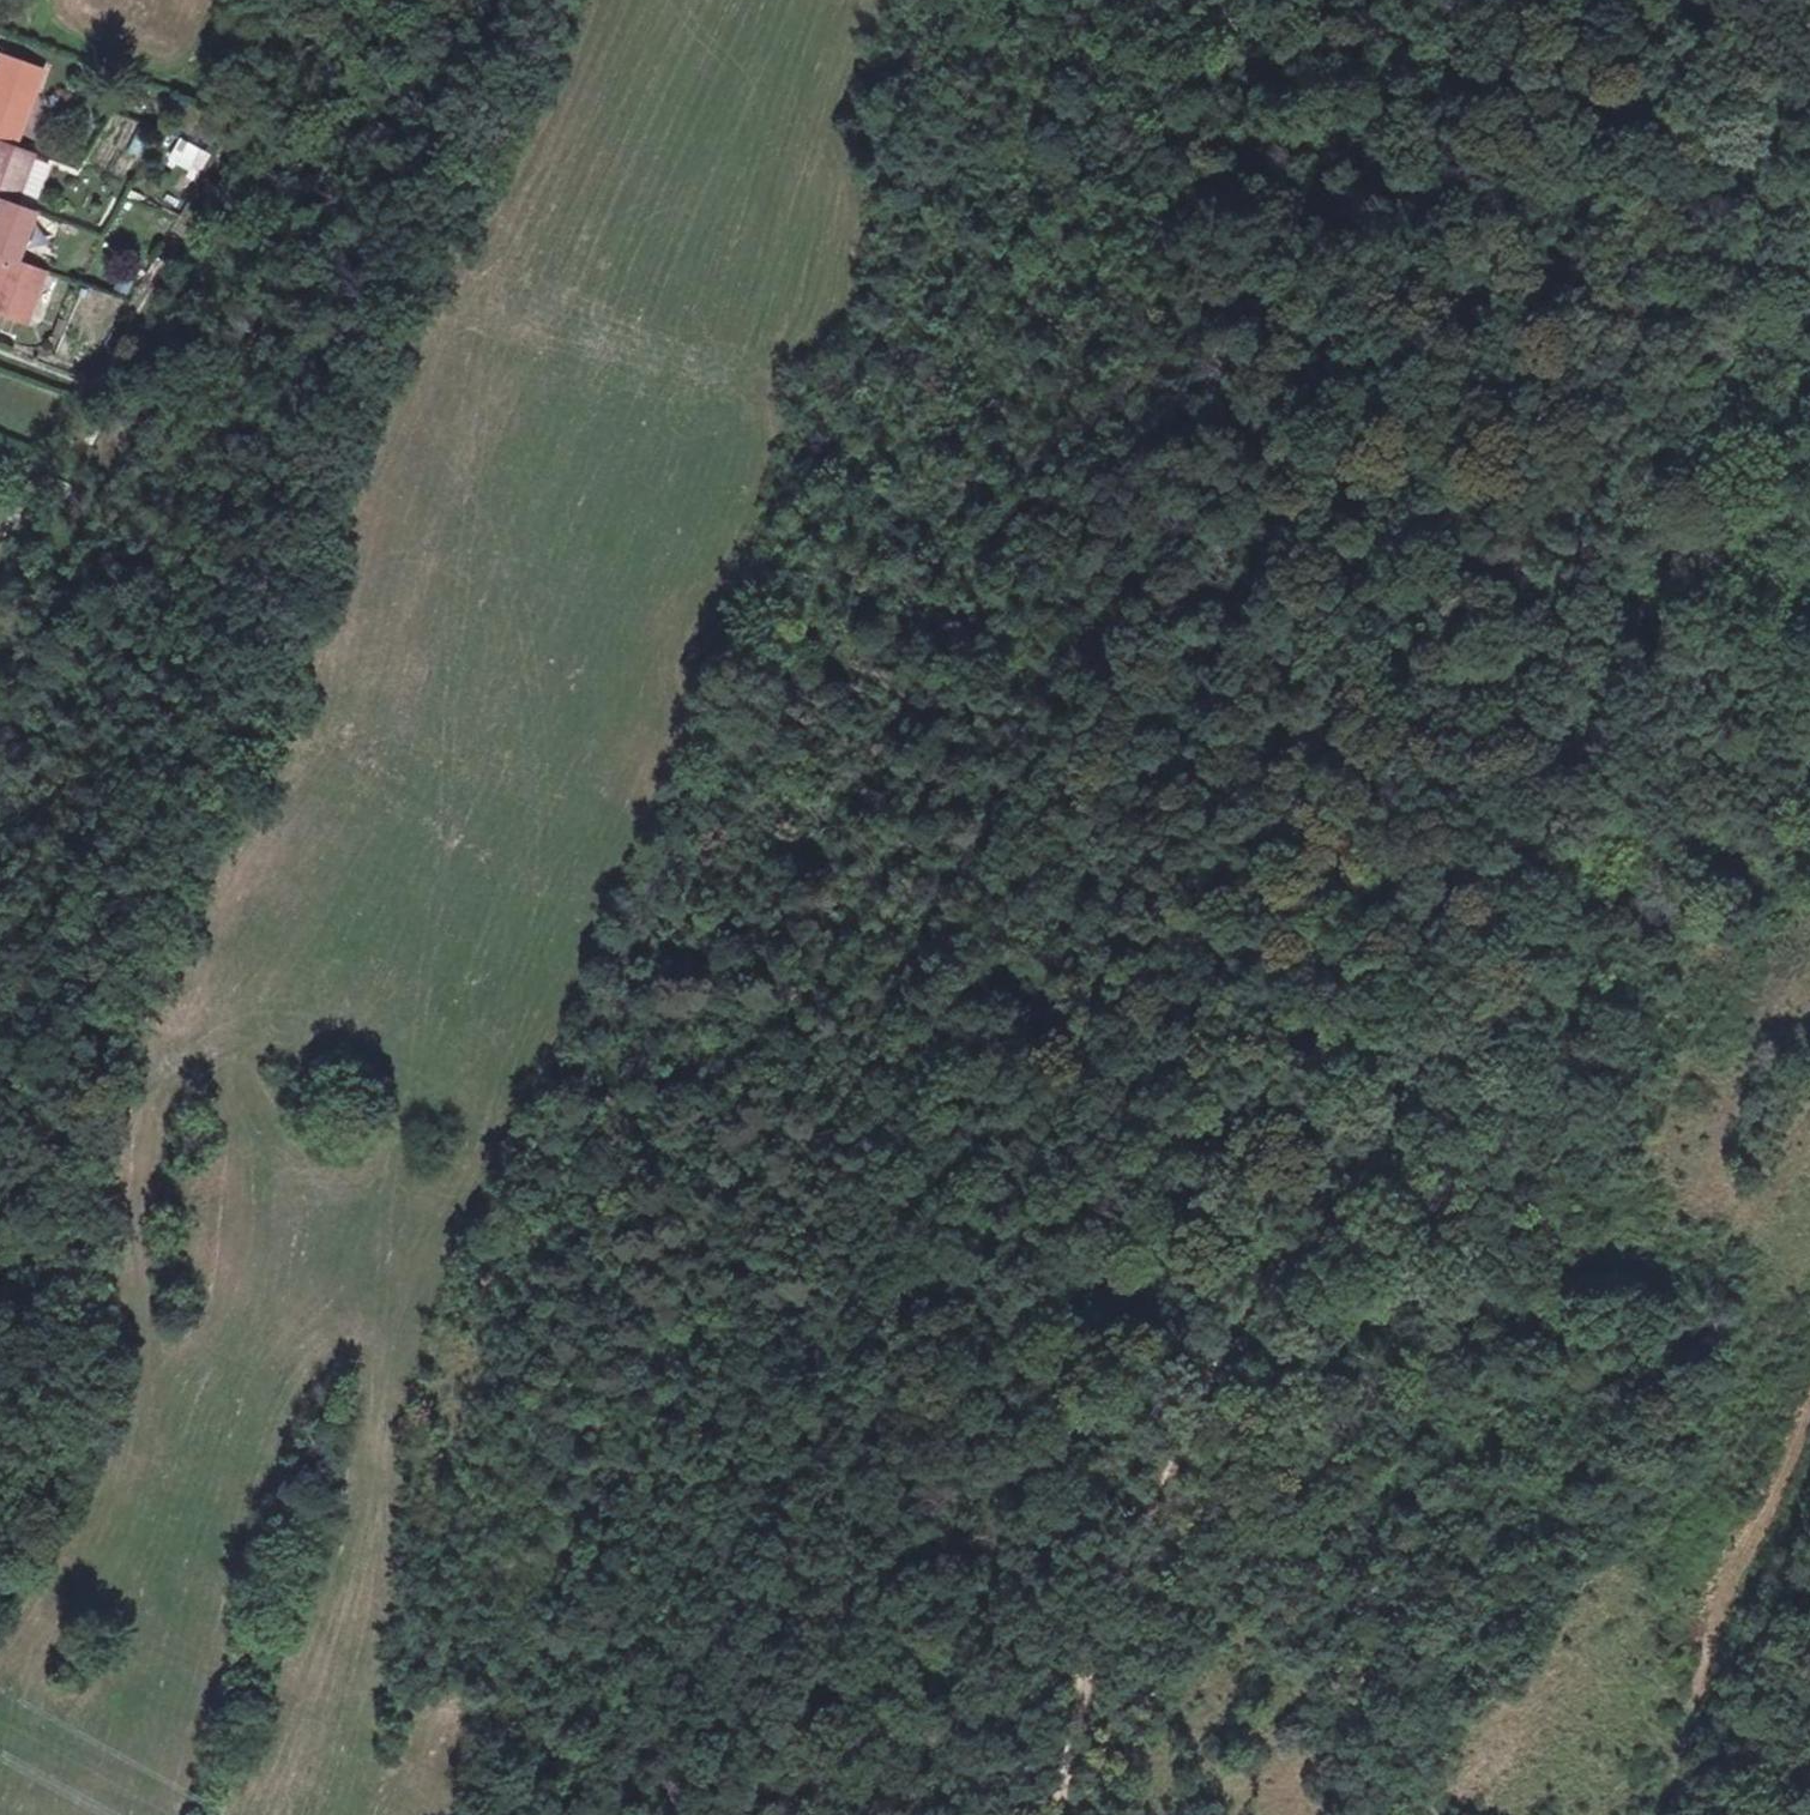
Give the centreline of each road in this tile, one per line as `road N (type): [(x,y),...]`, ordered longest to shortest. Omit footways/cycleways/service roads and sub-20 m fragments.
road 1 (track): [(1809,410),(1723,557),(1560,794),(1456,1003),(1343,1173),(1224,1313),(1162,1431),(1053,1814)]

